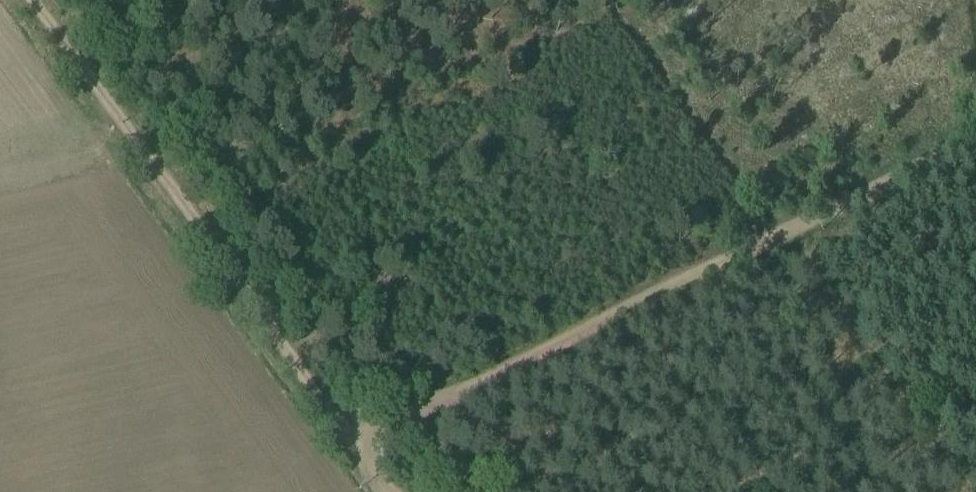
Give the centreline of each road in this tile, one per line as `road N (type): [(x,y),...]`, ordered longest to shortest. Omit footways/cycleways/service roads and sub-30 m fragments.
road 1 (track): [(354,448),(786,235)]
road 2 (track): [(75,72),(354,448)]
road 3 (track): [(786,235),(975,142)]

